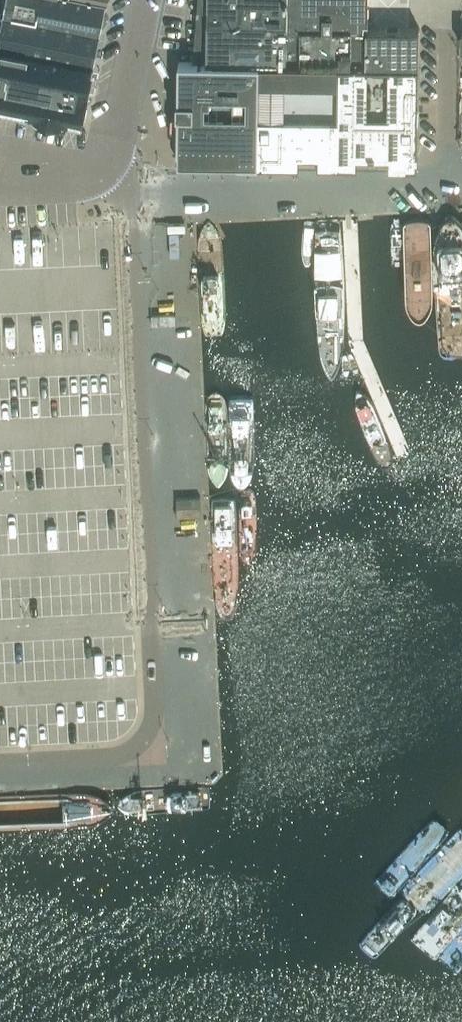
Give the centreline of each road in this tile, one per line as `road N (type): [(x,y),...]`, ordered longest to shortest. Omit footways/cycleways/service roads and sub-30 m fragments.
road 1 (unclassified): [(0,763),(155,755),(129,196)]
road 2 (unclassified): [(129,196),(417,187),(461,176)]
road 3 (unclassified): [(103,163),(116,137),(146,0)]

